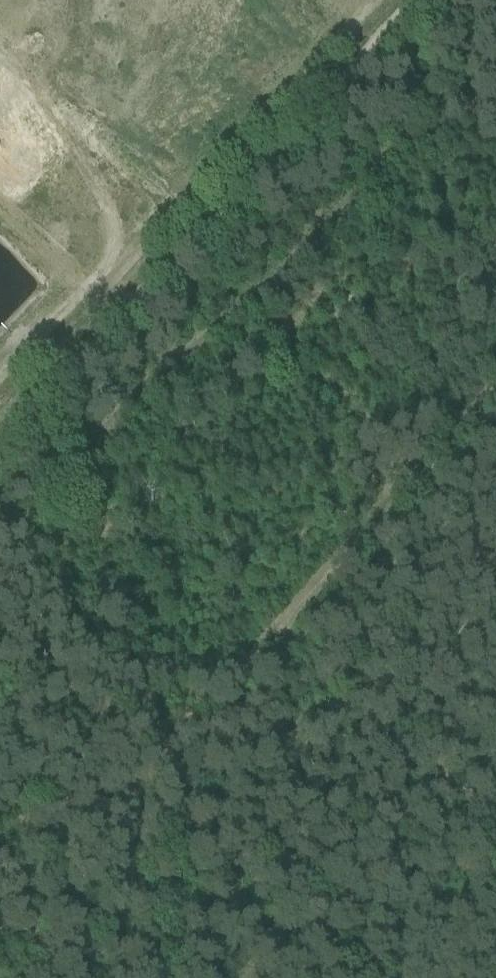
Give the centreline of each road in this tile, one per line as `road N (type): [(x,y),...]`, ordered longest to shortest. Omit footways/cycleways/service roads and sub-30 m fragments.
road 1 (track): [(495,390),(0,925)]
road 2 (track): [(0,447),(419,0)]
road 3 (track): [(200,233),(495,578)]

